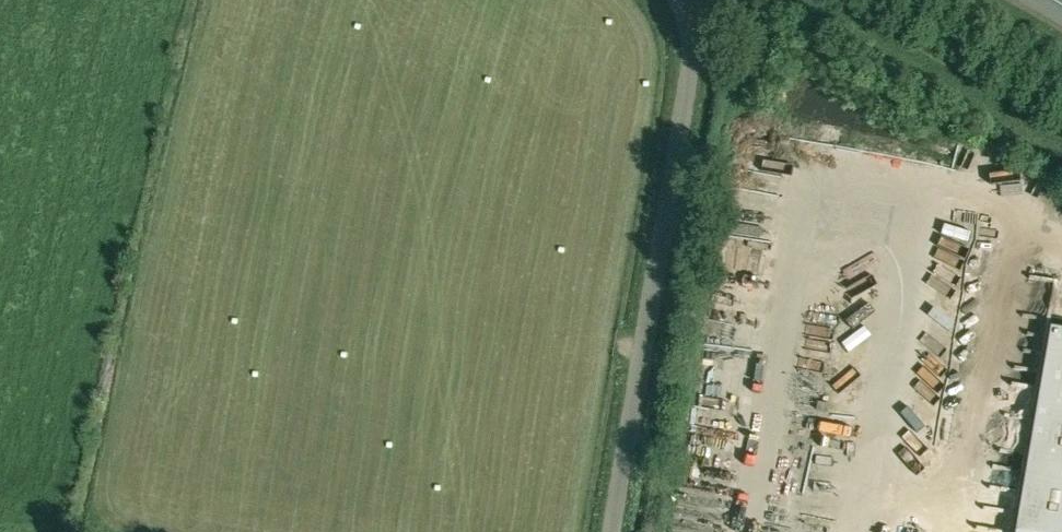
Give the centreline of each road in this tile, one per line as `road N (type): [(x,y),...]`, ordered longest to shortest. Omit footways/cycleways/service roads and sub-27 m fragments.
road 1 (unclassified): [(613,531),(691,75),(676,0)]

